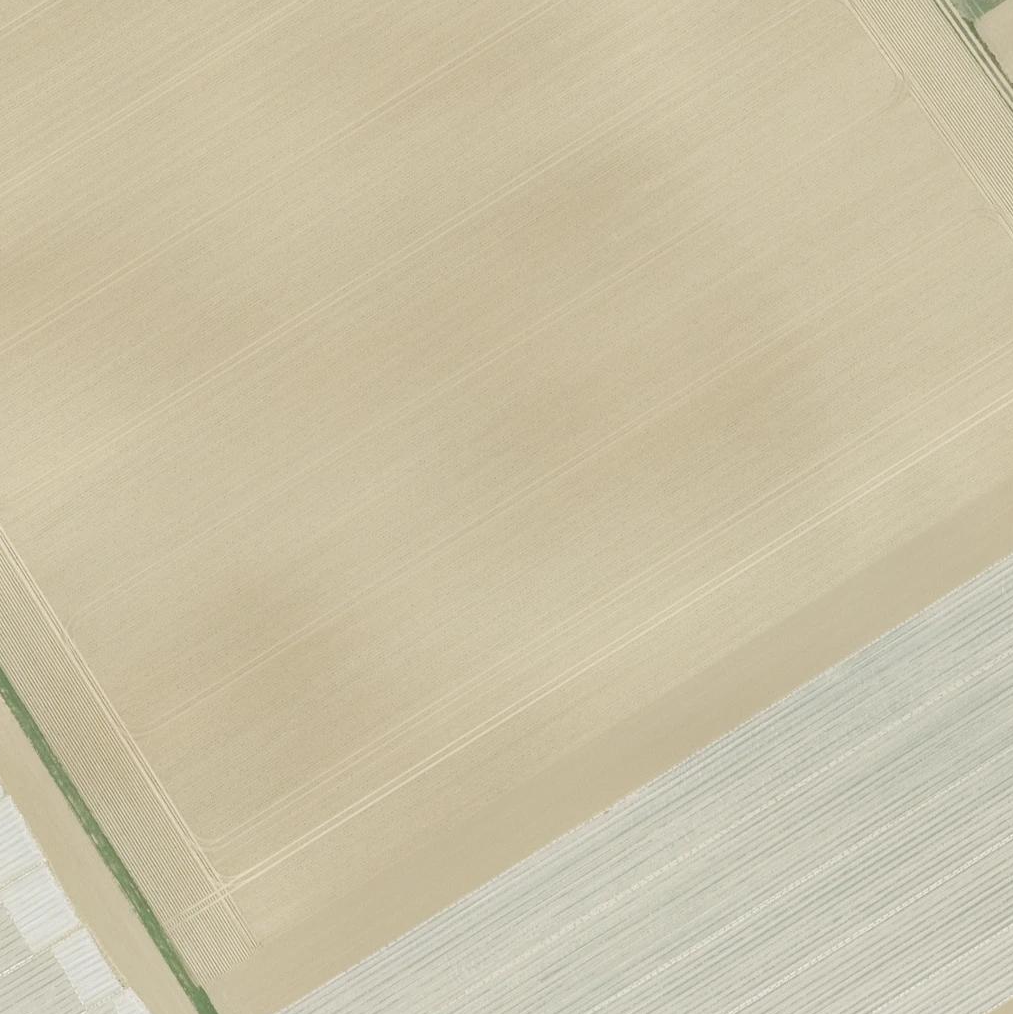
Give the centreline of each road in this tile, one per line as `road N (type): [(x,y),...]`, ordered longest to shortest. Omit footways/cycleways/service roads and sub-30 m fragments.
road 1 (track): [(210,1013),(0,670)]
road 2 (track): [(1012,110),(936,0)]

